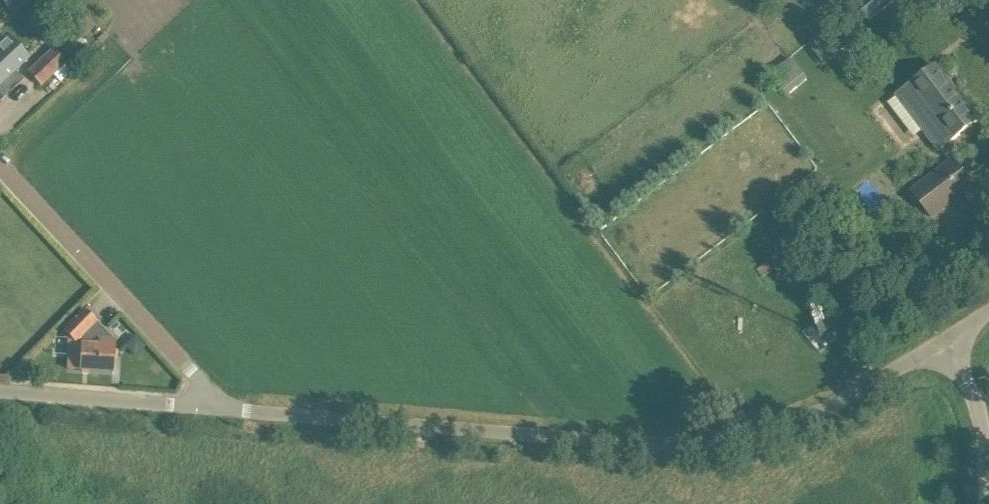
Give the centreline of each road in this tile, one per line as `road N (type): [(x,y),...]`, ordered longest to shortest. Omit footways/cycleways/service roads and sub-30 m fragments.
road 1 (unclassified): [(949,337),(819,412),(722,438),(655,443),(222,407)]
road 2 (unclassified): [(222,407),(0,166)]
road 3 (unclassified): [(222,407),(0,389)]
road 4 (unclassified): [(988,471),(987,434),(949,337)]

